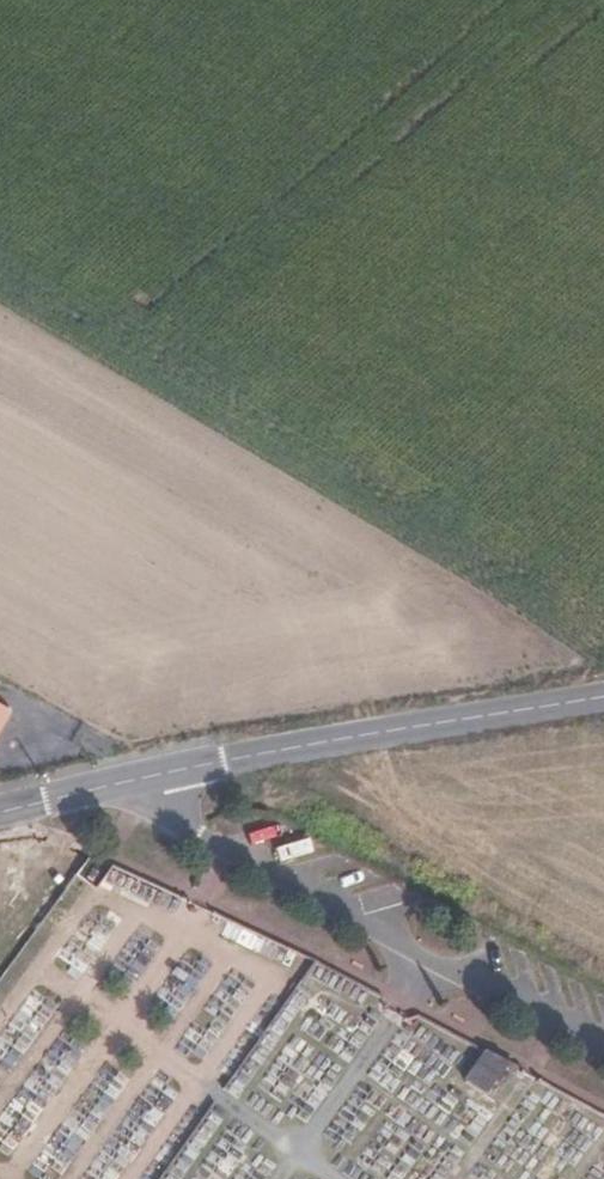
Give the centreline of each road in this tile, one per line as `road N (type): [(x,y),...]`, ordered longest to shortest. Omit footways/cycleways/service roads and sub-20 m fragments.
road 1 (tertiary): [(0,818),(603,699)]

